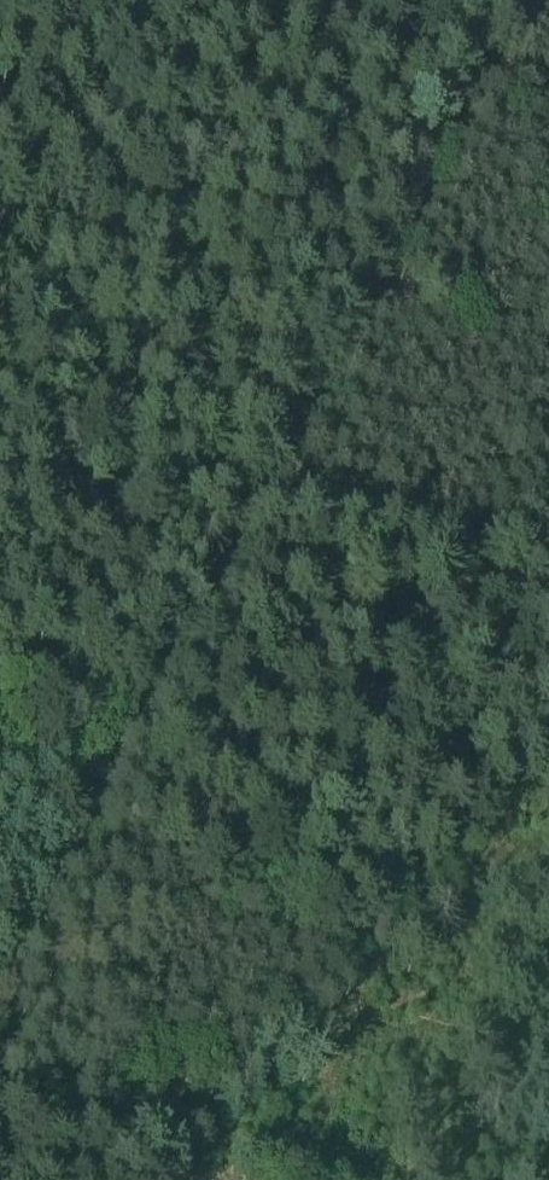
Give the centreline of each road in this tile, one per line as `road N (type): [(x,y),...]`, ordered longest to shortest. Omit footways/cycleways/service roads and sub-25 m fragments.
road 1 (track): [(0,995),(473,85),(527,0)]
road 2 (track): [(0,344),(309,398)]
road 3 (track): [(173,1179),(0,1130)]

